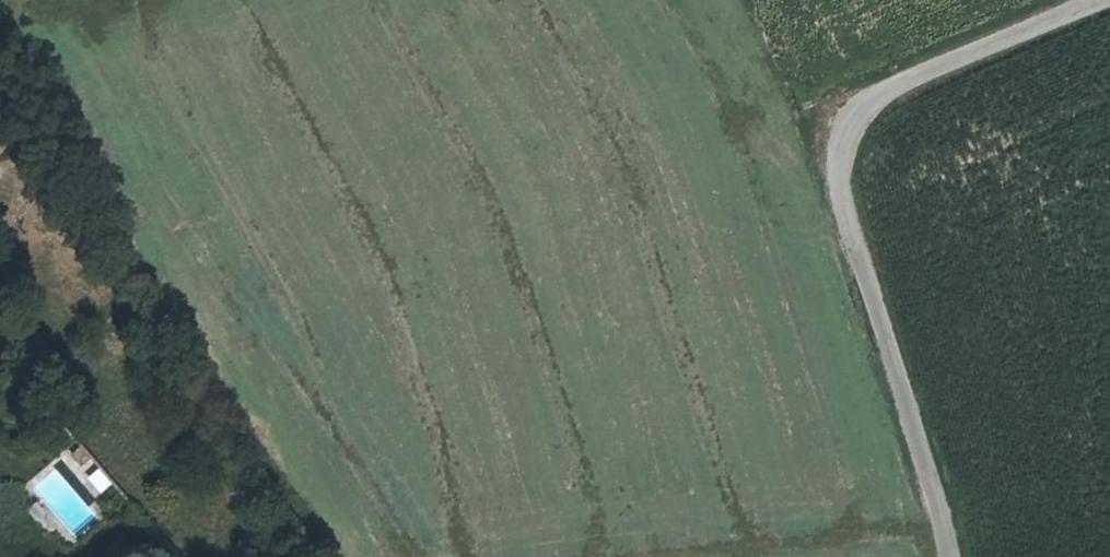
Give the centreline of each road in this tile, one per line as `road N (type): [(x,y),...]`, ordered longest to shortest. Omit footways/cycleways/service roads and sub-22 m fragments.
road 1 (unclassified): [(952,556),(838,191),(836,145),(852,113),(895,86),(1095,0)]

